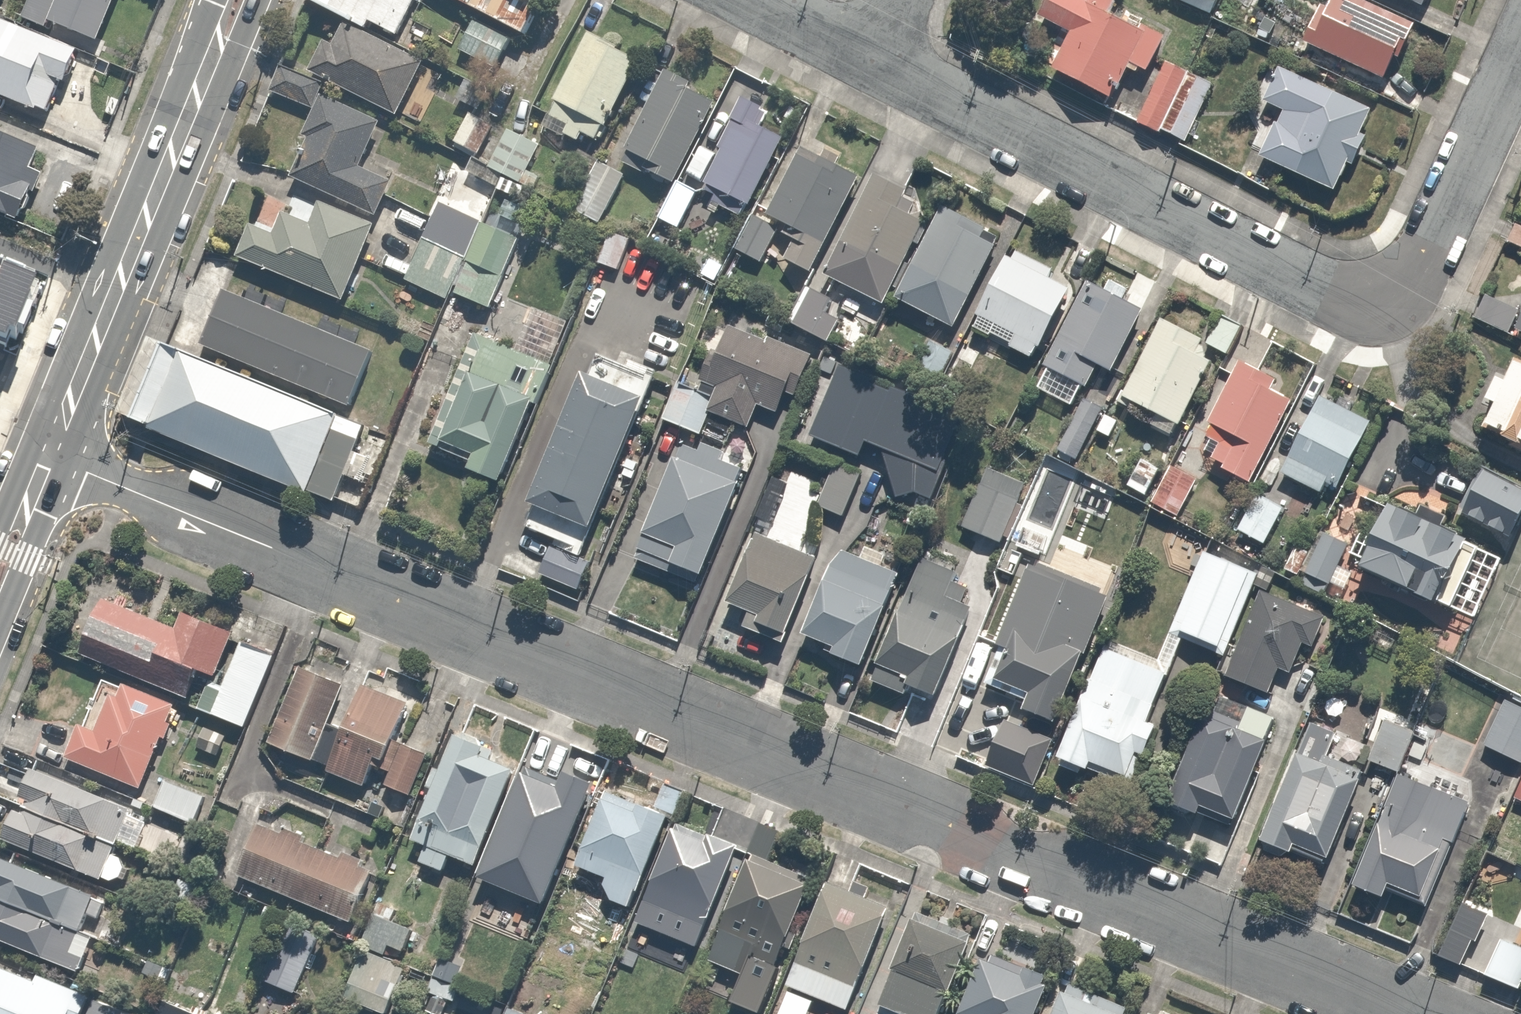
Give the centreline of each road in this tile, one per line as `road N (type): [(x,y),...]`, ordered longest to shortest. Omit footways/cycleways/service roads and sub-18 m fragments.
road 1 (residential): [(49,454),(1458,1013)]
road 2 (residential): [(1520,33),(1410,270),(1361,295),(1314,284),(853,47)]
road 3 (secondary): [(114,298),(236,0)]
road 4 (secondary): [(49,454),(114,298)]
road 5 (secondary): [(0,572),(49,454)]
road 6 (residential): [(114,298),(0,251)]

